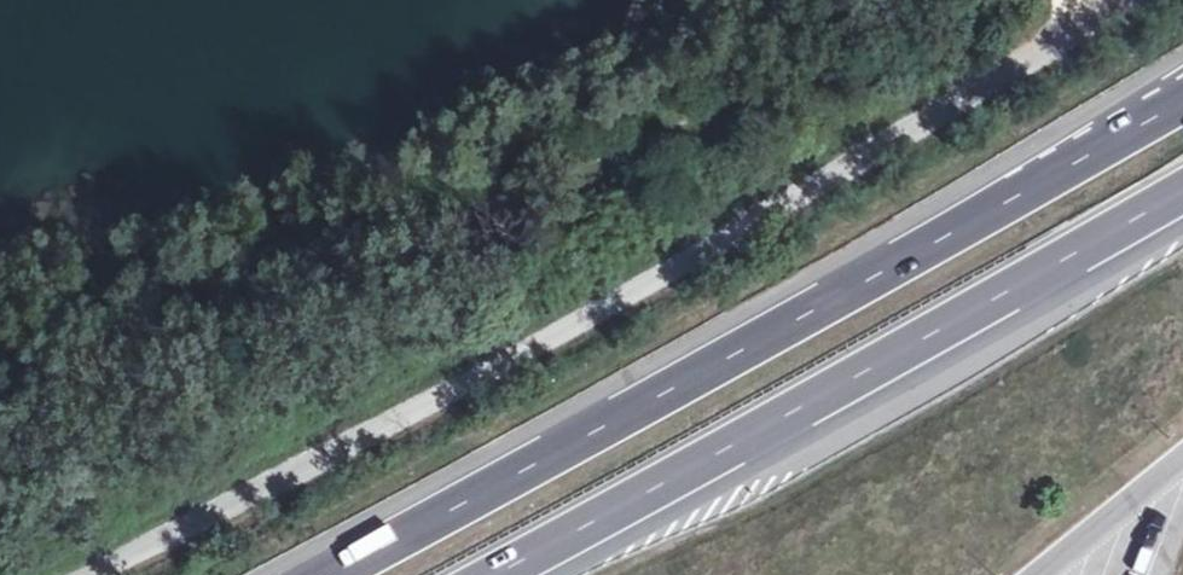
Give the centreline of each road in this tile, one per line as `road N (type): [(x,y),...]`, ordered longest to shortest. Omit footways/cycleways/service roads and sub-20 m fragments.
road 1 (track): [(97,574),(492,386),(1143,0)]
road 2 (motorway): [(1182,100),(662,401),(328,574)]
road 3 (motorway): [(494,574),(1182,193)]

